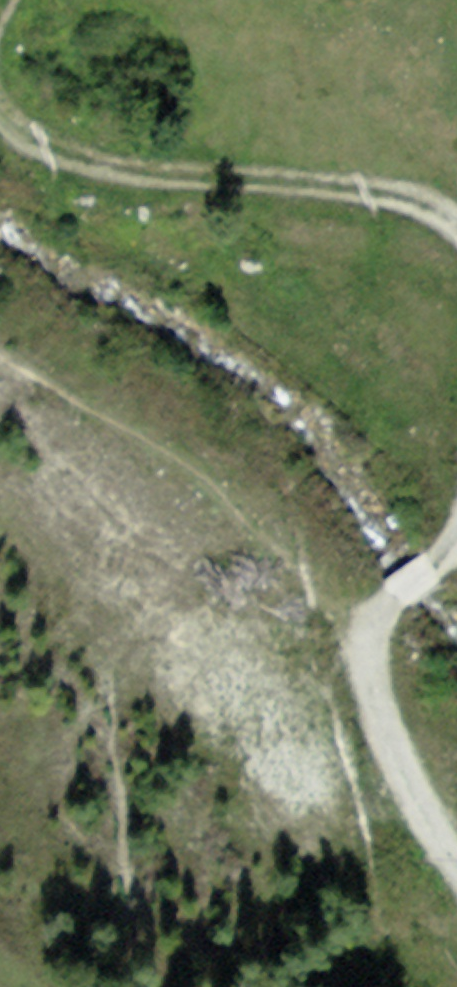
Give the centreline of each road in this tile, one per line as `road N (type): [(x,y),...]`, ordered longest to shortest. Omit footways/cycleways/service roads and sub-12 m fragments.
road 1 (track): [(456,206),(440,190),(102,152),(0,124)]
road 2 (track): [(371,628),(172,521),(0,393)]
road 3 (track): [(456,844),(359,671),(381,590),(448,534),(456,480)]

